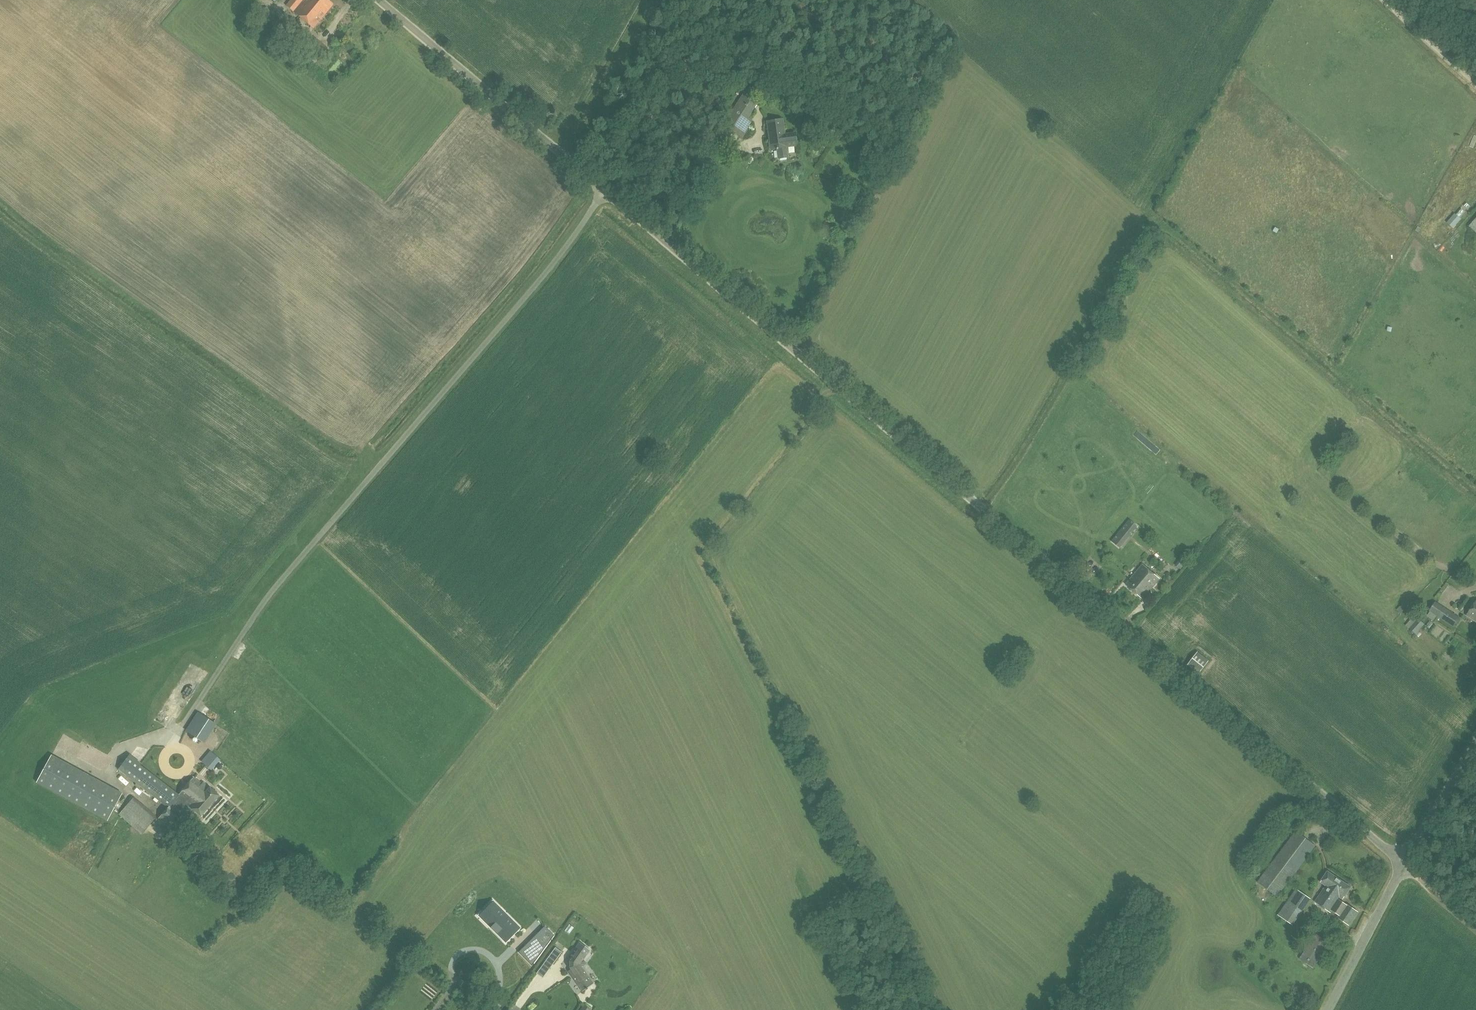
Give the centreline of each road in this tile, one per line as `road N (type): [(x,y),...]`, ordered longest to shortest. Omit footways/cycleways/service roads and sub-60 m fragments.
road 1 (unclassified): [(1403,862),(382,0)]
road 2 (track): [(687,0),(595,181)]
road 3 (tertiary): [(1324,1009),(1403,862)]
road 4 (tertiary): [(1403,862),(1475,742)]
road 5 (track): [(722,139),(662,244)]
road 6 (track): [(1387,0),(1475,81)]

